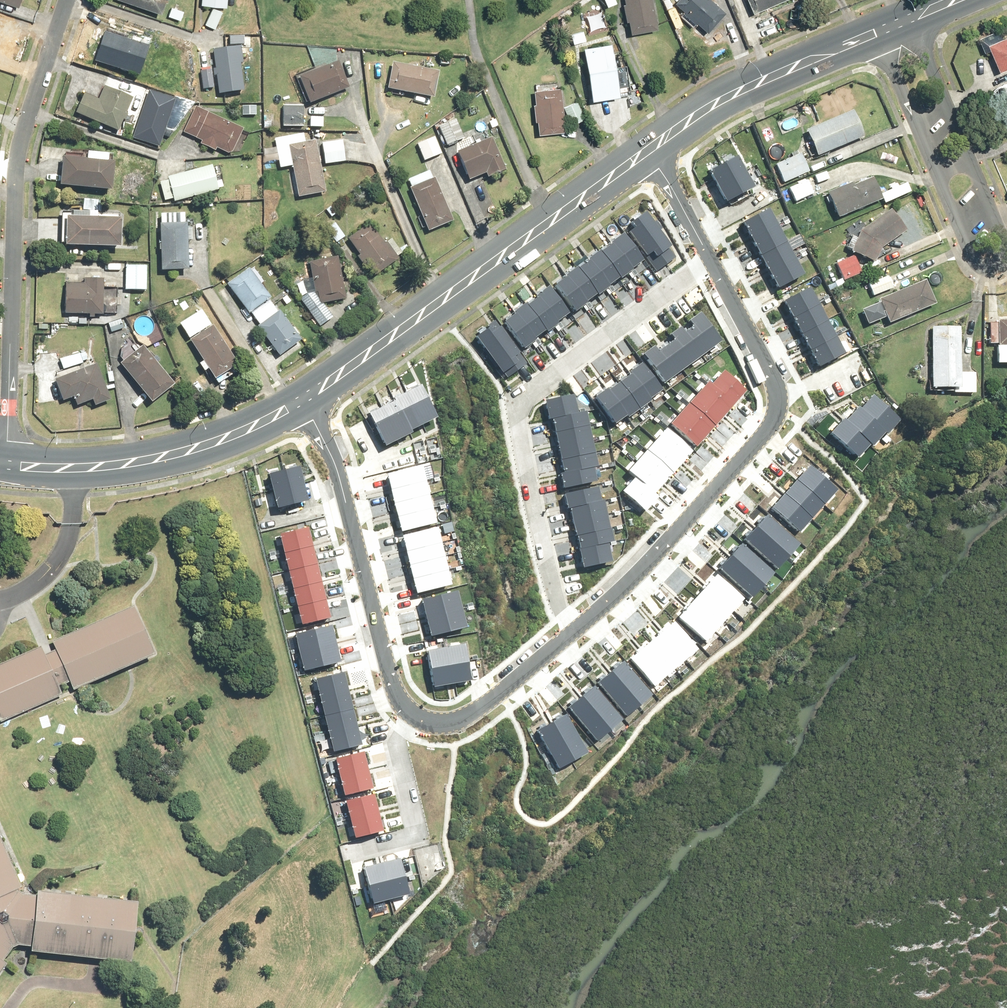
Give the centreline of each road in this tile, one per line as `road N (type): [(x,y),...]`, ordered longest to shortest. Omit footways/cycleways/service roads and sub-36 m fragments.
road 1 (residential): [(709,261),(521,395),(517,420),(557,606),(570,632)]
road 2 (residential): [(69,0),(21,137),(5,462)]
road 3 (residential): [(709,261),(769,376),(768,427),(570,632)]
road 4 (secondary): [(300,399),(647,147)]
road 5 (residential): [(411,711),(385,672),(335,459),(300,399)]
road 6 (secondary): [(5,462),(154,457),(211,441),(300,399)]
road 7 (secondary): [(647,147),(732,93),(890,24)]
road 8 (residential): [(1006,253),(974,263),(888,59)]
road 9 (residential): [(898,37),(923,43),(1006,241)]
road 10 (residential): [(411,711),(397,746),(411,826),(342,849)]
road 11 (residential): [(570,632),(458,717),(411,711)]
road 12 (residential): [(647,147),(709,261)]

